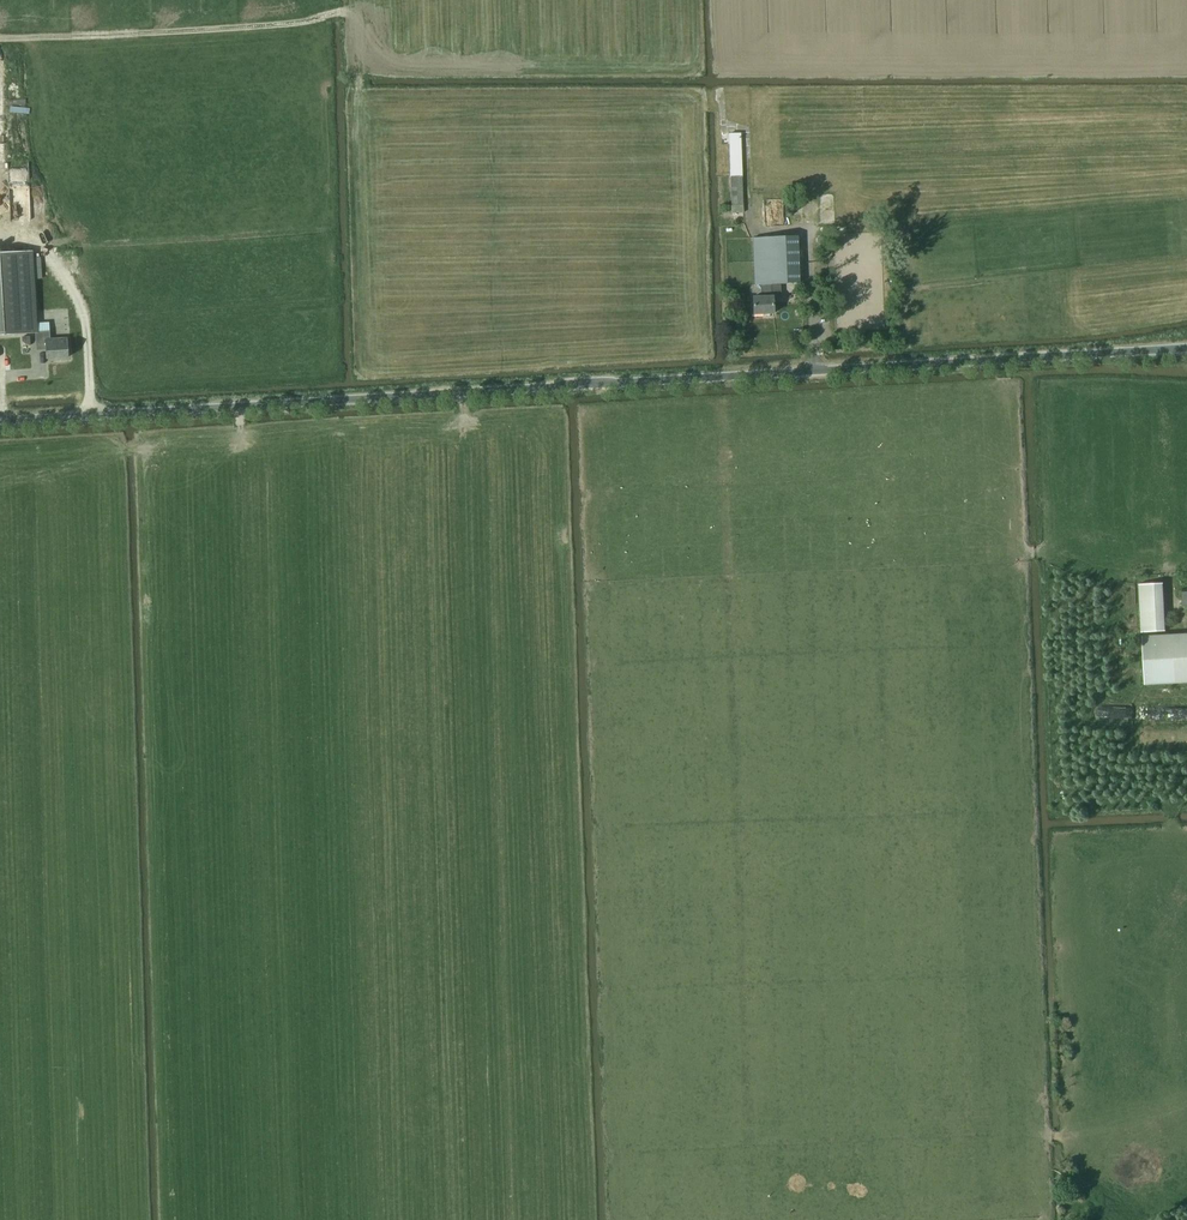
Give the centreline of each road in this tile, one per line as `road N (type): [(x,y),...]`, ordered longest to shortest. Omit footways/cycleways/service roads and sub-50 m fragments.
road 1 (unclassified): [(0,428),(1186,349)]

